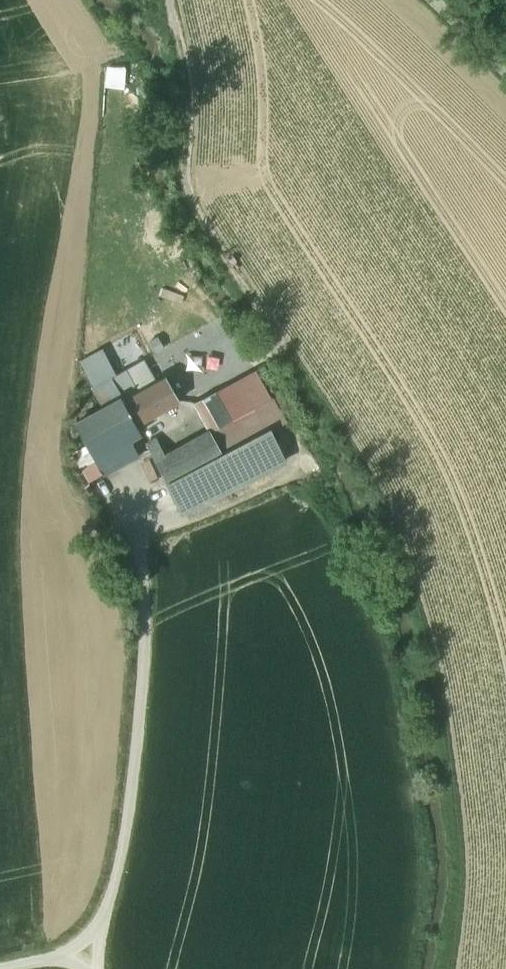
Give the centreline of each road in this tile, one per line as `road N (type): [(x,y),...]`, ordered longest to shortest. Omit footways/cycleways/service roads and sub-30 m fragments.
road 1 (track): [(95,951),(121,864),(150,608),(137,528),(112,482)]

